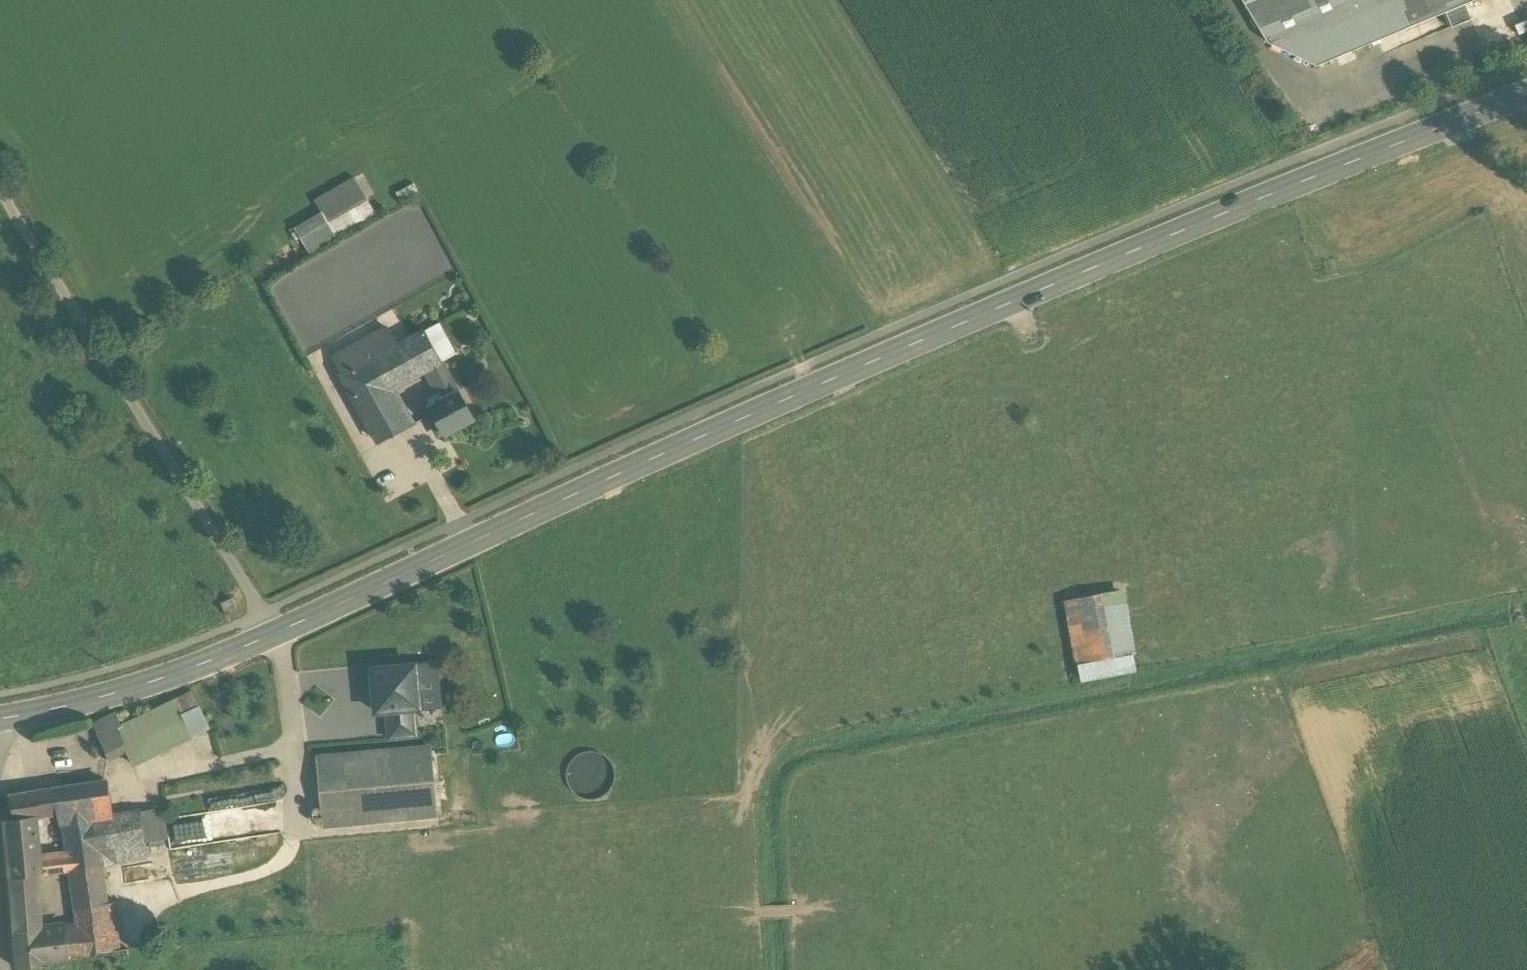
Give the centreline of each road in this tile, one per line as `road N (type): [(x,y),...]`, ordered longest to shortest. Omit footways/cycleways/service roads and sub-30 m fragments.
road 1 (tertiary): [(0,719),(147,686),(215,660),(748,417),(1526,92)]
road 2 (track): [(0,179),(266,611)]

